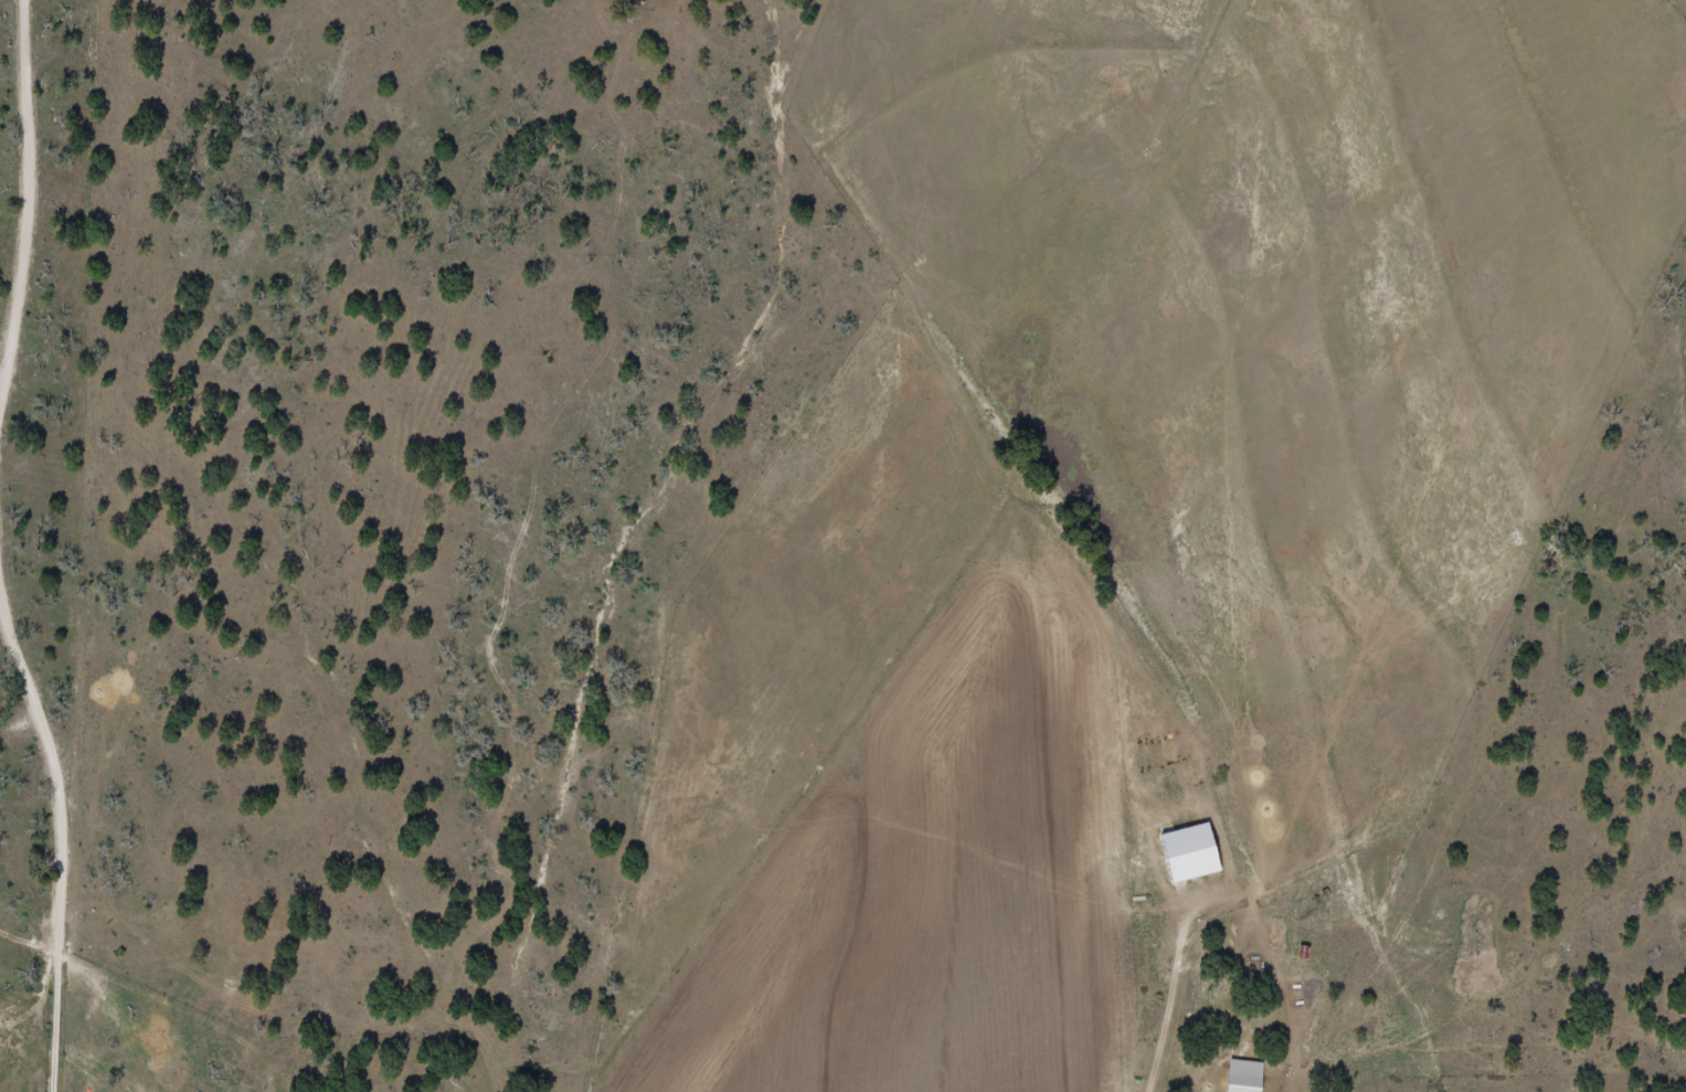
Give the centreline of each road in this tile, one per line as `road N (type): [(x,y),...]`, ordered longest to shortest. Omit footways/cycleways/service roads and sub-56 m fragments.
road 1 (residential): [(0,506),(45,328),(36,0)]
road 2 (residential): [(54,1091),(67,814),(8,682),(0,641)]

